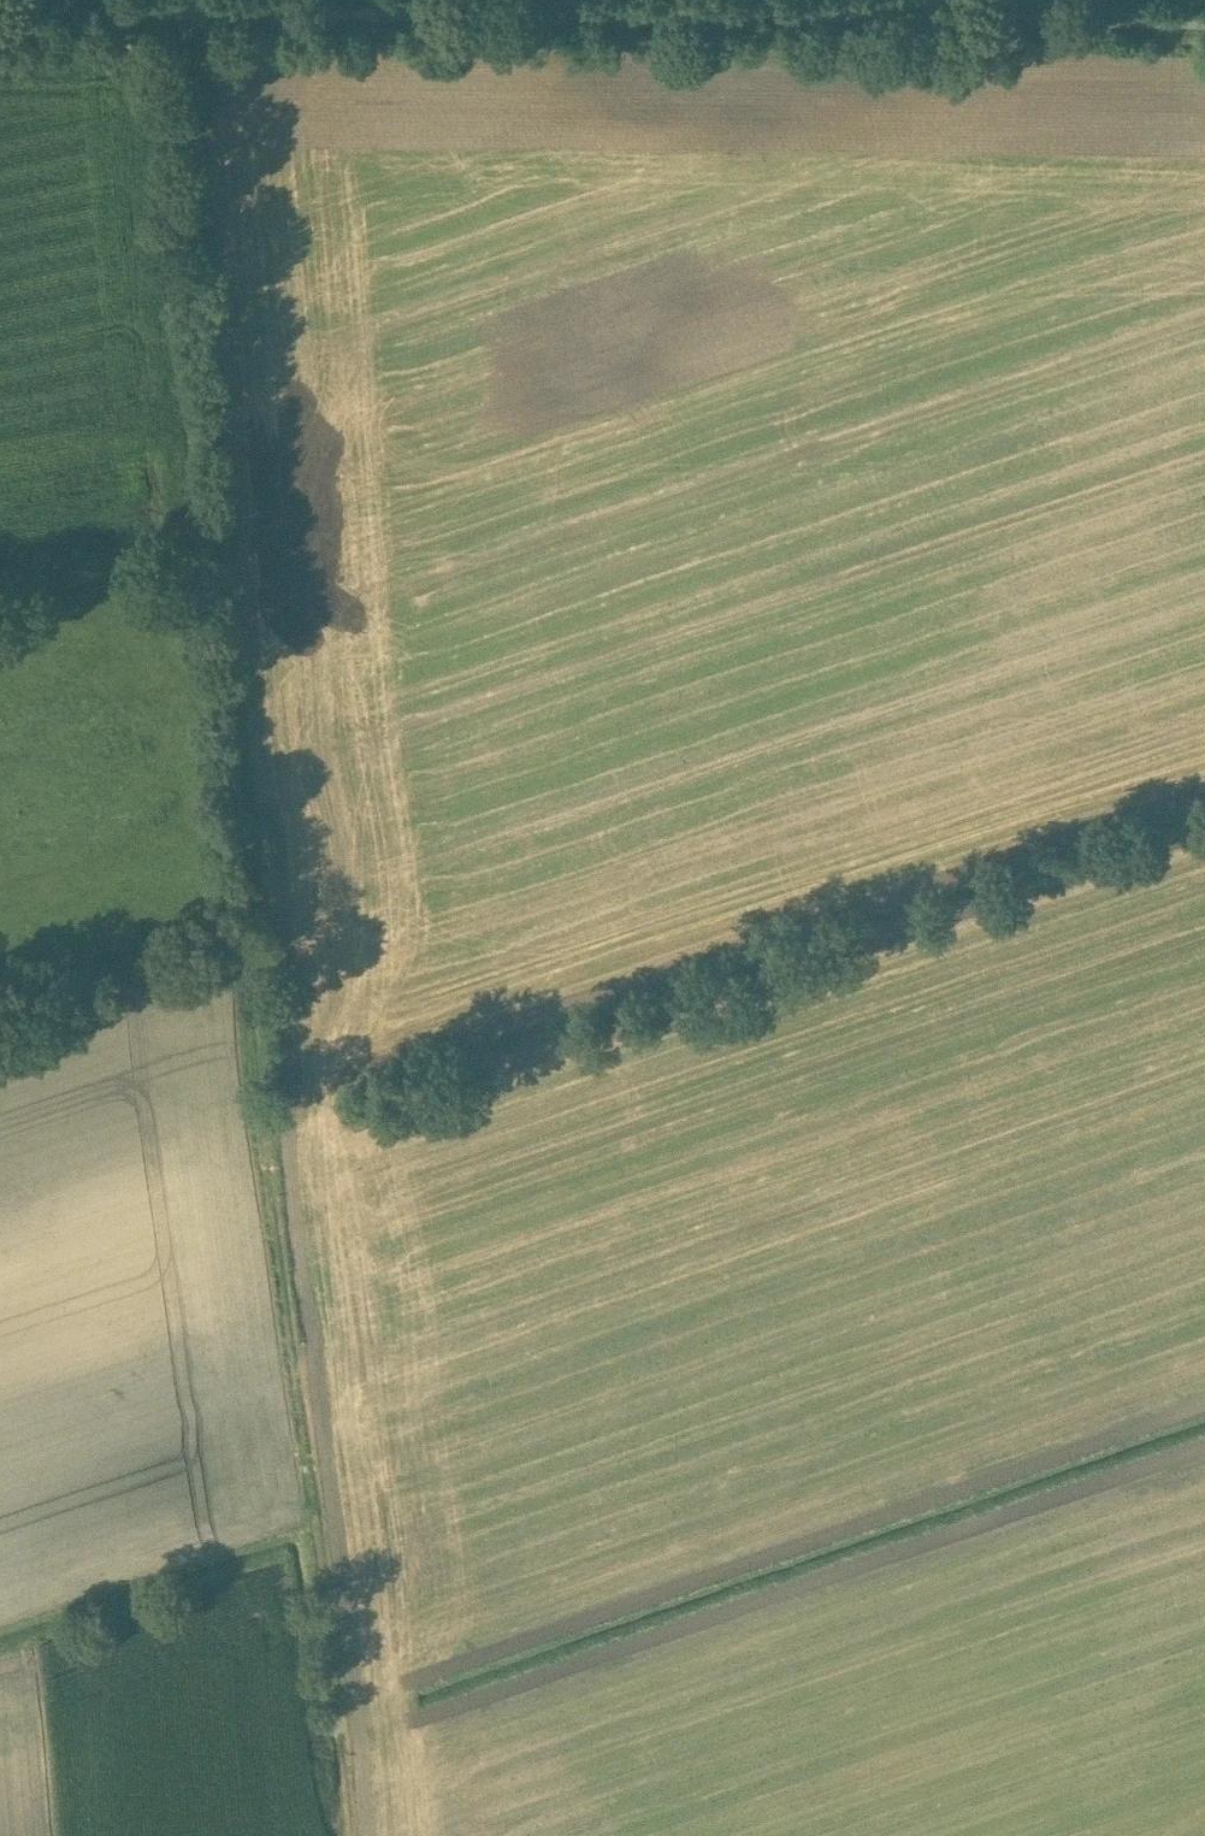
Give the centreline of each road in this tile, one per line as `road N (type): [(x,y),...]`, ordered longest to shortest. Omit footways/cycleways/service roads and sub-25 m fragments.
road 1 (unclassified): [(1204,23),(0,5)]

